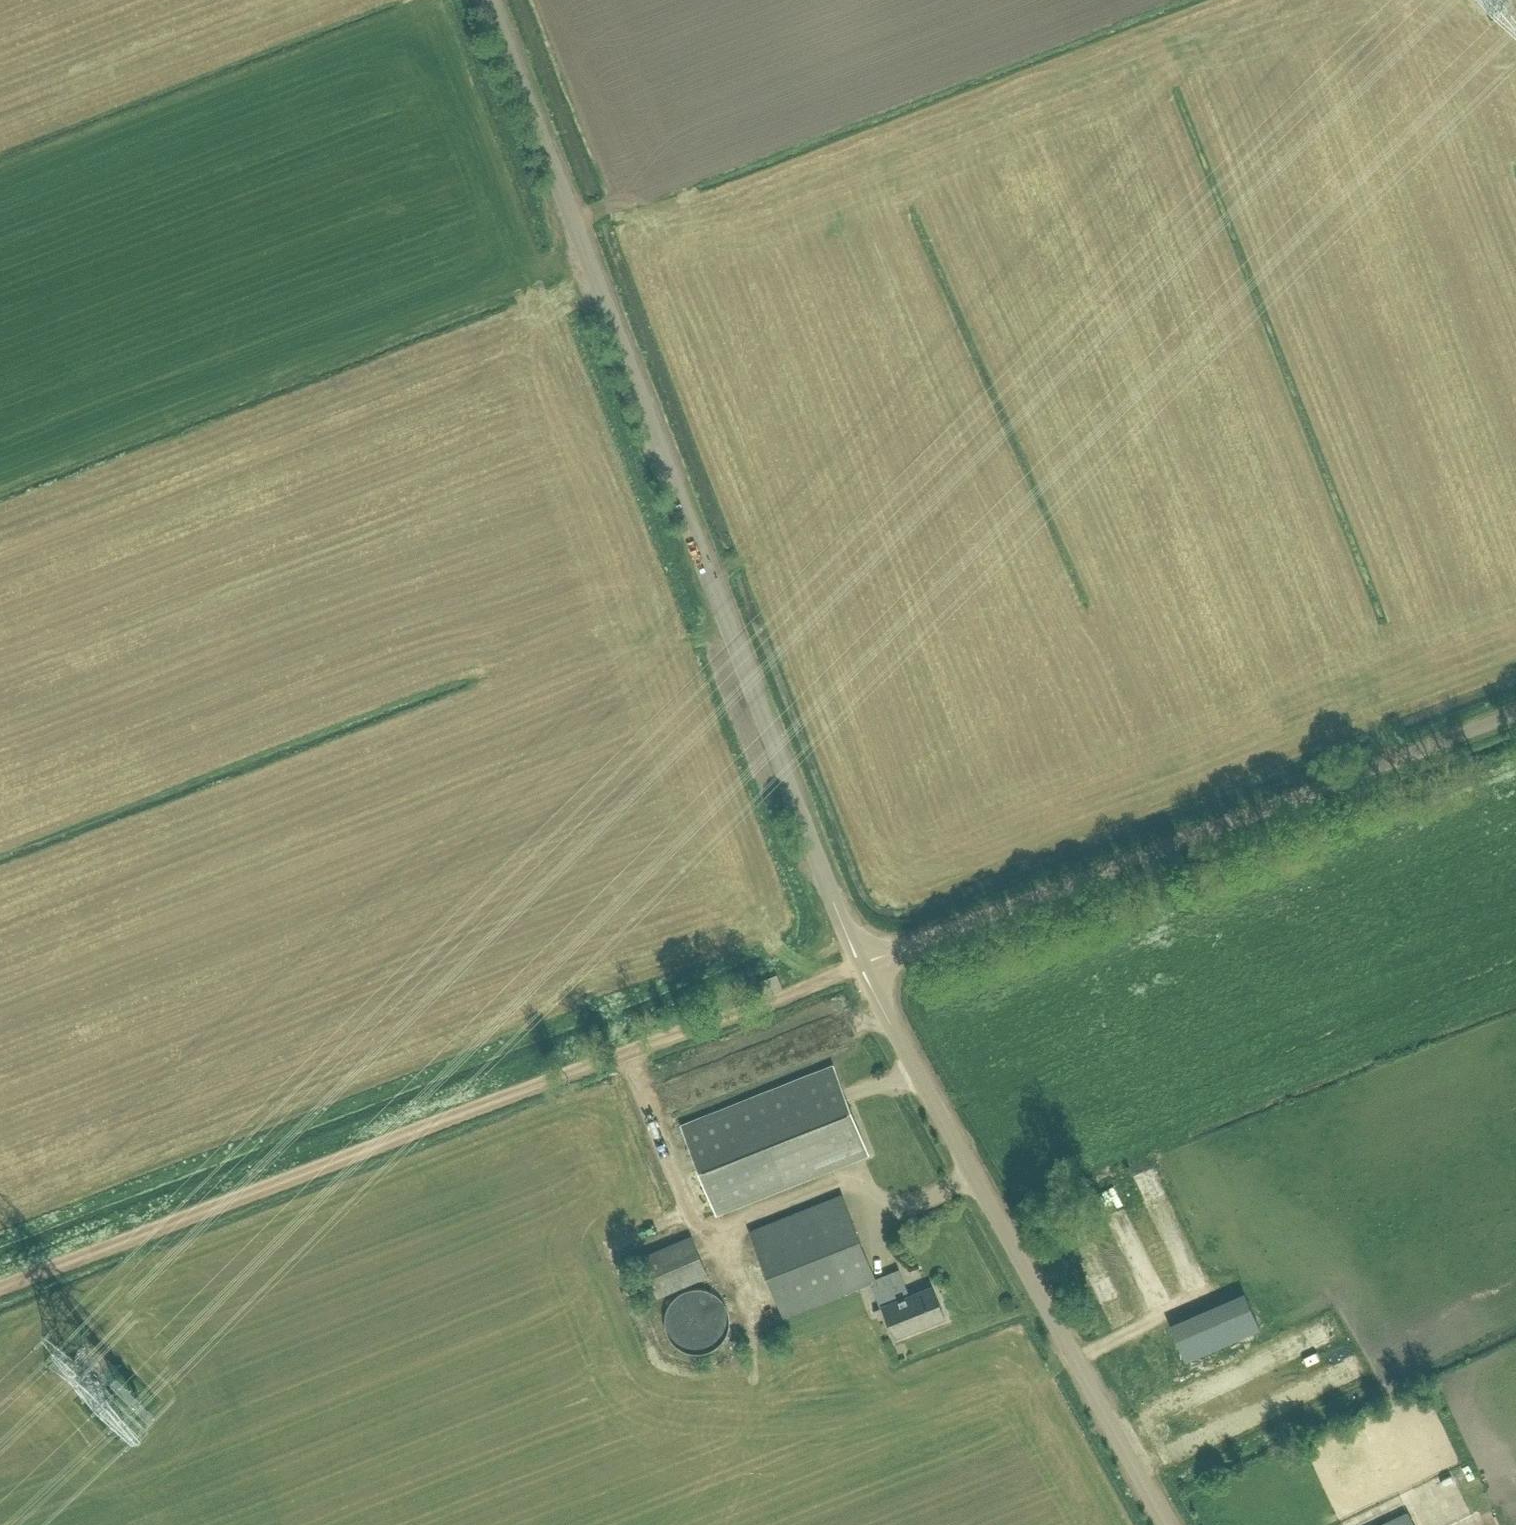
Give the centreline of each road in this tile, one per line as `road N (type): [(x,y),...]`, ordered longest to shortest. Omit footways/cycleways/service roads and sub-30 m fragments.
road 1 (tertiary): [(860,964),(488,0)]
road 2 (track): [(860,964),(0,1293)]
road 3 (unclassified): [(860,964),(1515,713)]
road 4 (tertiary): [(1168,1524),(860,964)]

